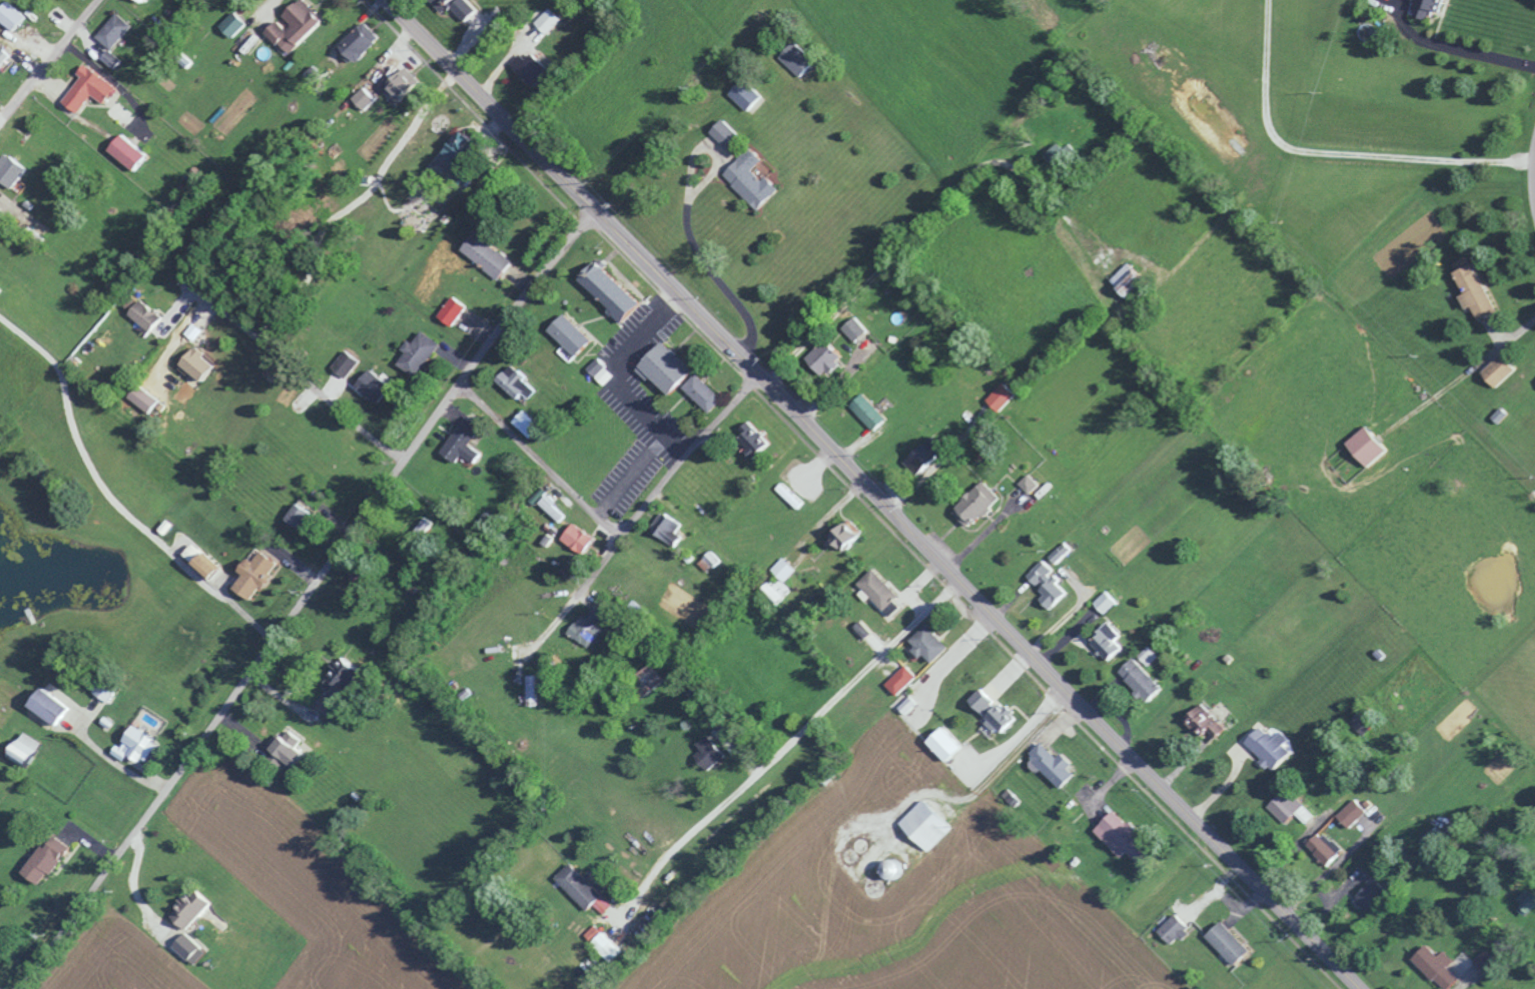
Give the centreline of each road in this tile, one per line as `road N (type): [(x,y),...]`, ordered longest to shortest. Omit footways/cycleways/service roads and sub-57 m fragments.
road 1 (secondary): [(1356,988),(382,0)]
road 2 (residential): [(16,988),(591,212)]
road 3 (residential): [(956,581),(685,838),(627,910)]
road 4 (residential): [(206,294),(402,463)]
road 5 (residential): [(621,535),(457,383)]
road 6 (residential): [(756,375),(621,535)]
road 7 (residential): [(0,117),(95,0)]

